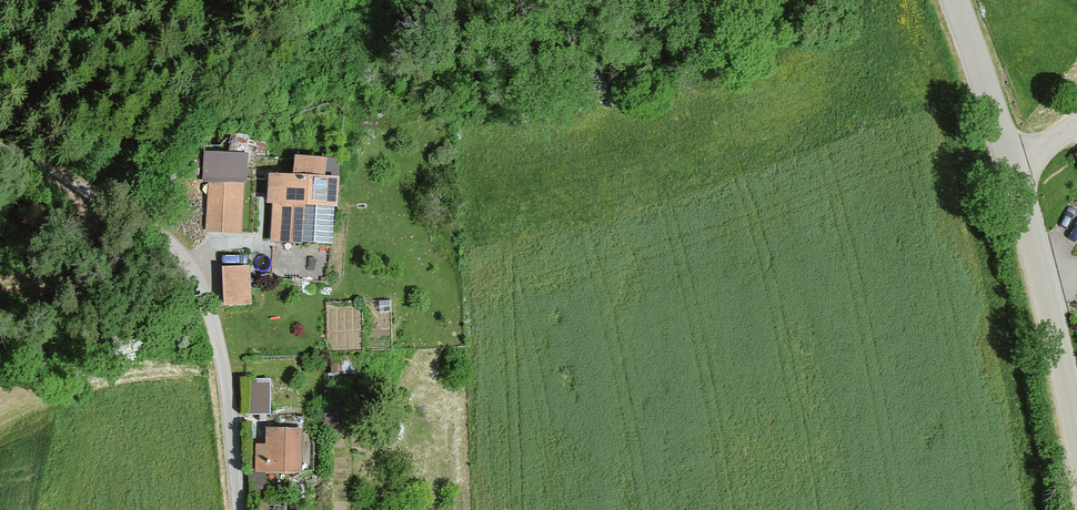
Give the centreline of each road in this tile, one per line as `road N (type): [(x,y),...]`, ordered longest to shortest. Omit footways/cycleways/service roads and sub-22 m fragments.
road 1 (unclassified): [(240,509),(215,307),(192,256),(129,212),(0,151)]
road 2 (unclassified): [(1076,433),(1035,235),(955,0)]

